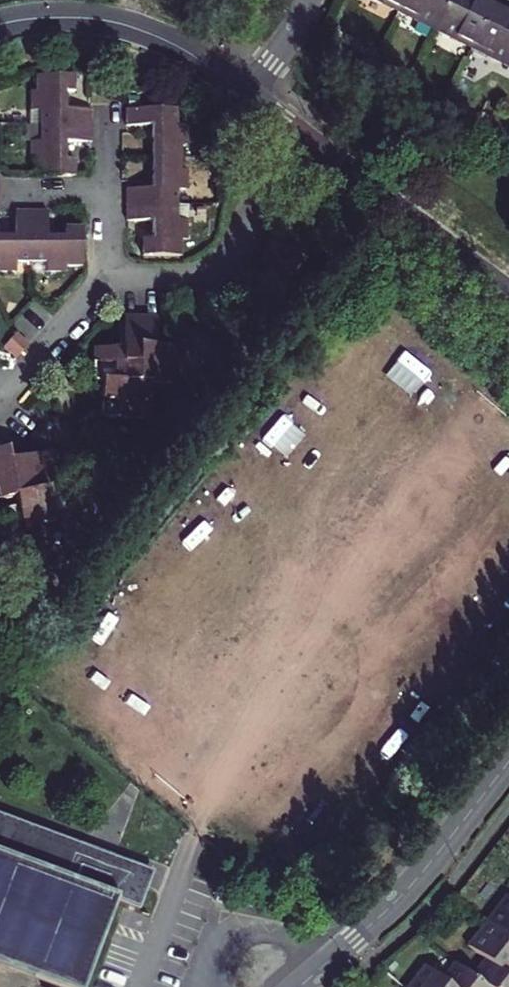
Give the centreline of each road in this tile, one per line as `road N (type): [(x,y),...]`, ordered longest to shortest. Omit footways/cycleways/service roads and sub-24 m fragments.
road 1 (residential): [(299,986),(414,880),(508,760)]
road 2 (residential): [(301,137),(220,263),(190,277),(108,281)]
road 3 (tertiary): [(0,24),(58,16),(127,25),(167,41),(243,92)]
road 4 (tertiary): [(301,137),(508,298)]
road 5 (residential): [(108,281),(2,397)]

